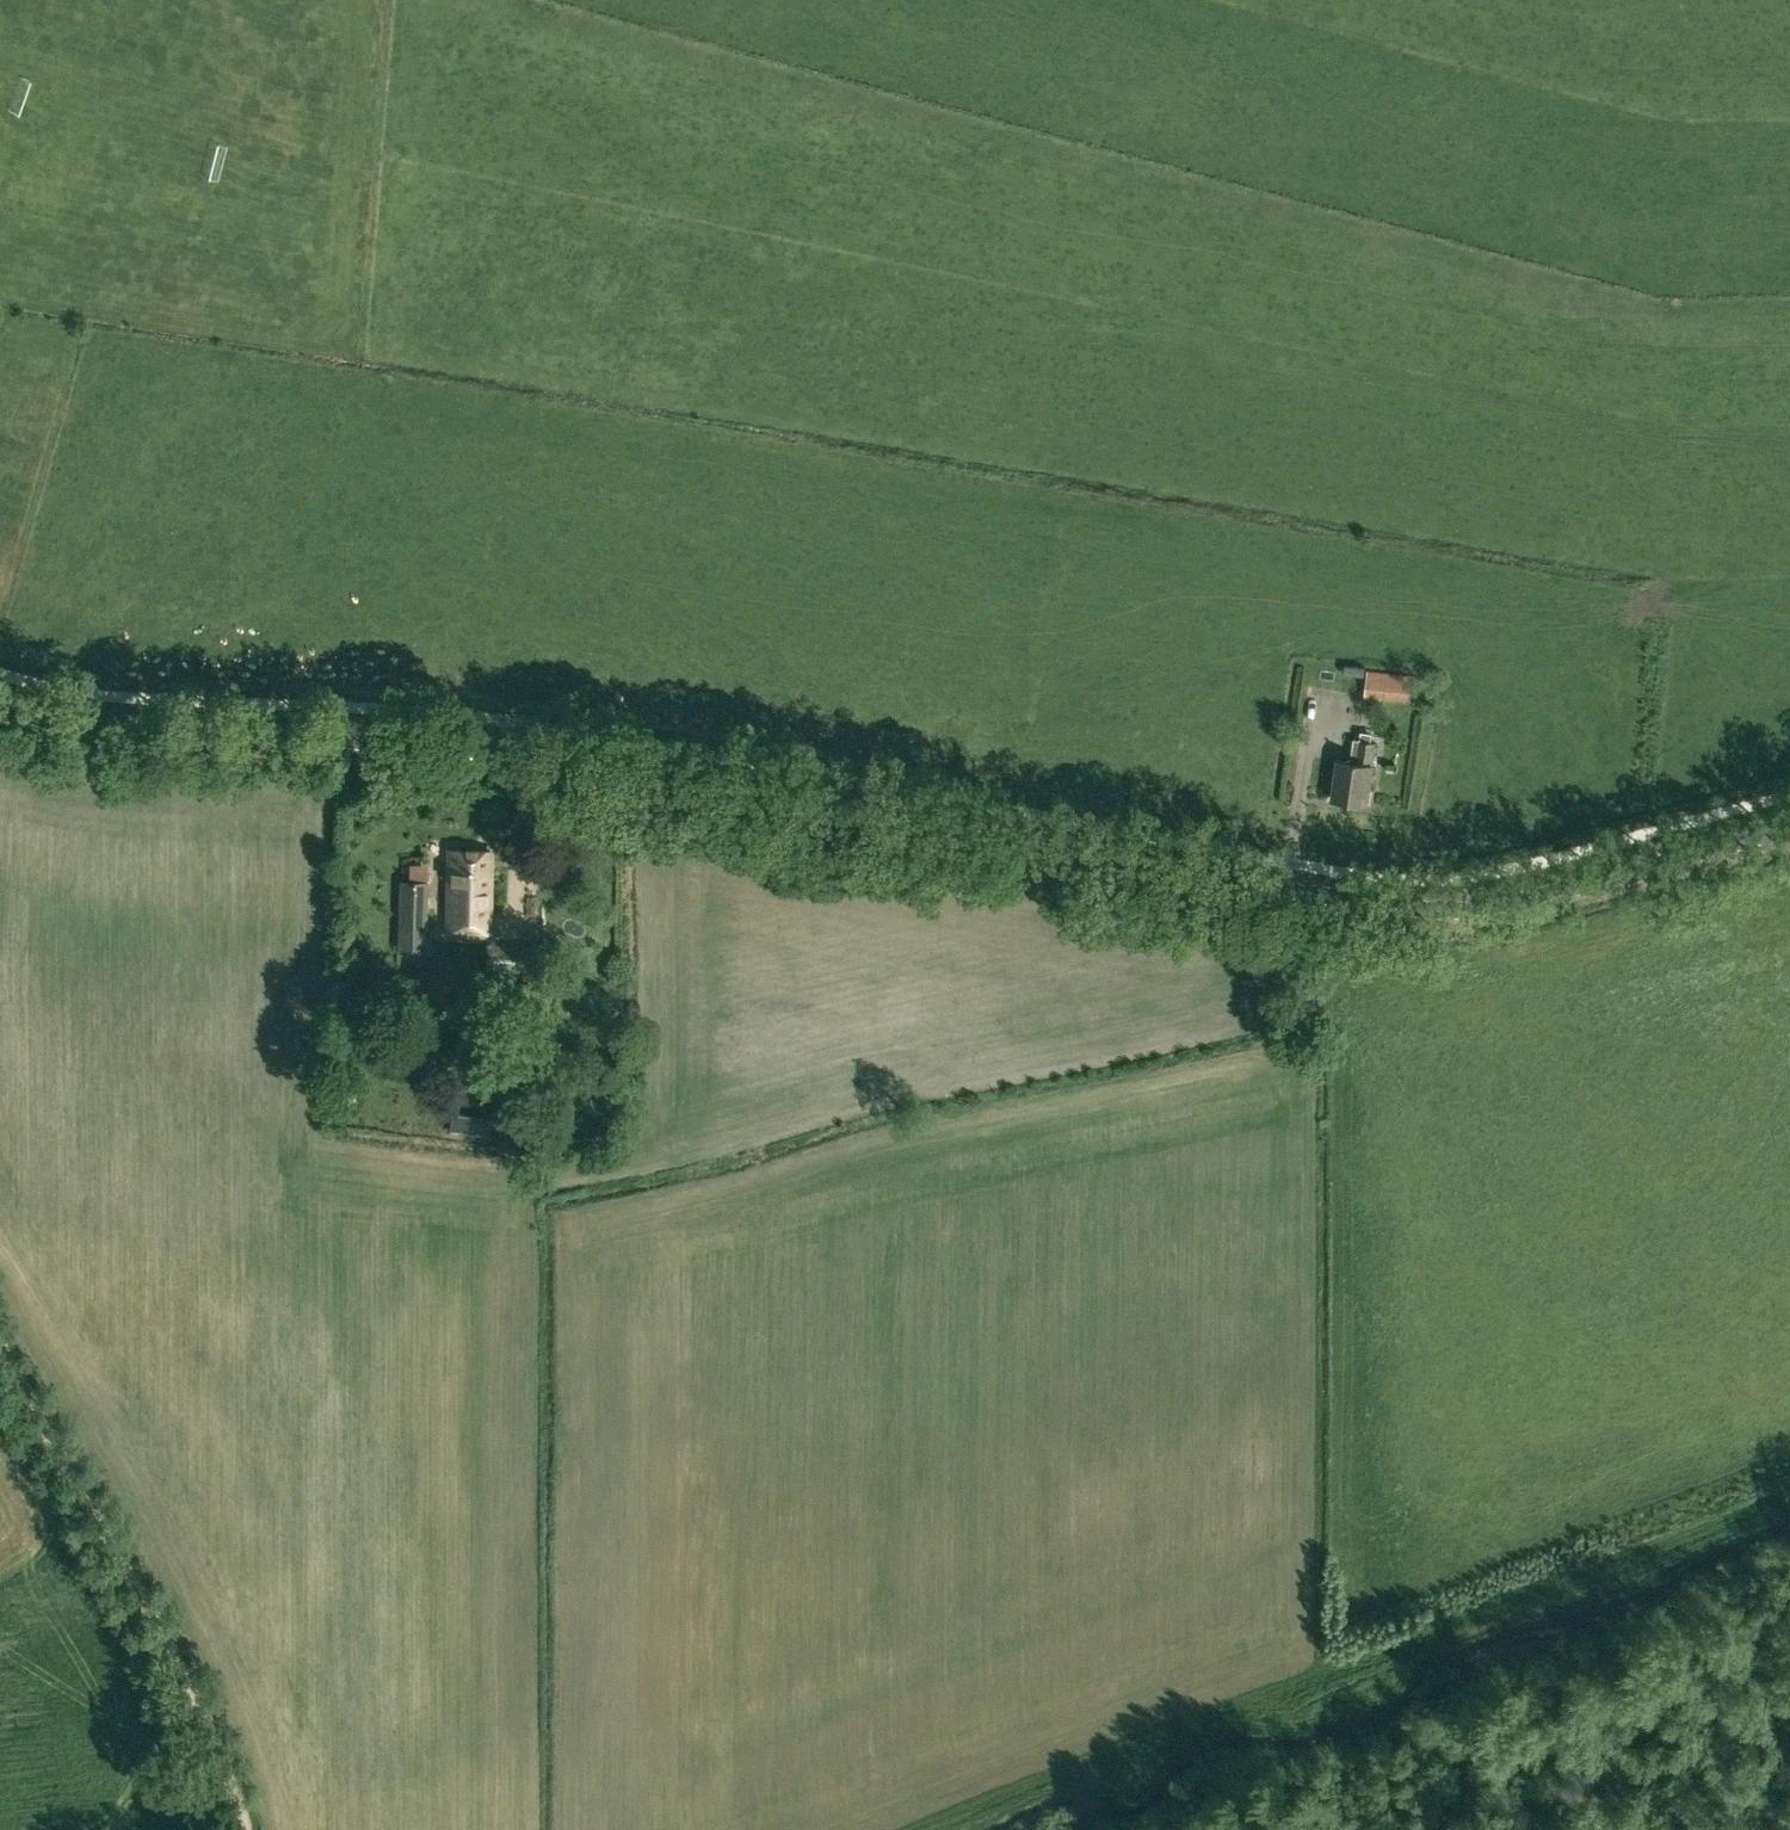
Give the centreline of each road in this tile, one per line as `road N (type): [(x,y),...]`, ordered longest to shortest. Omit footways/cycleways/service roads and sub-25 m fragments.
road 1 (tertiary): [(0,706),(126,734),(346,742),(578,765),(1385,907),(1526,902),(1789,826)]
road 2 (track): [(1789,1496),(891,1829)]
road 3 (track): [(239,1829),(193,1707),(0,1377)]

